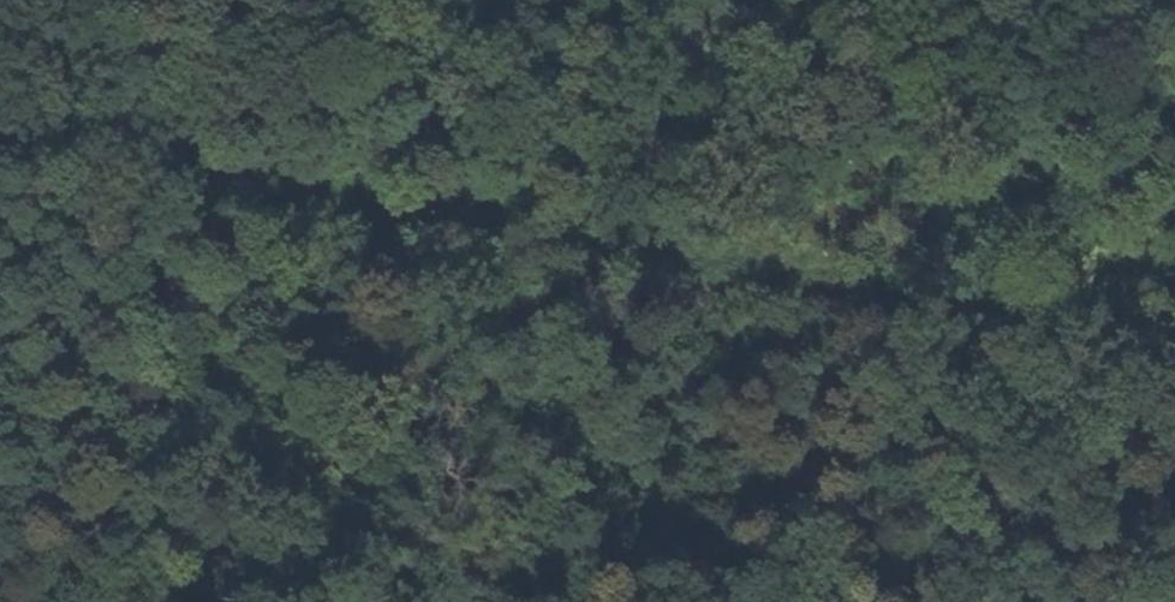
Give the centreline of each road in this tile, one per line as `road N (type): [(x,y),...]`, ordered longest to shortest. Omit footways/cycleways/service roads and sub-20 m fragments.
road 1 (track): [(1174,370),(0,169)]

